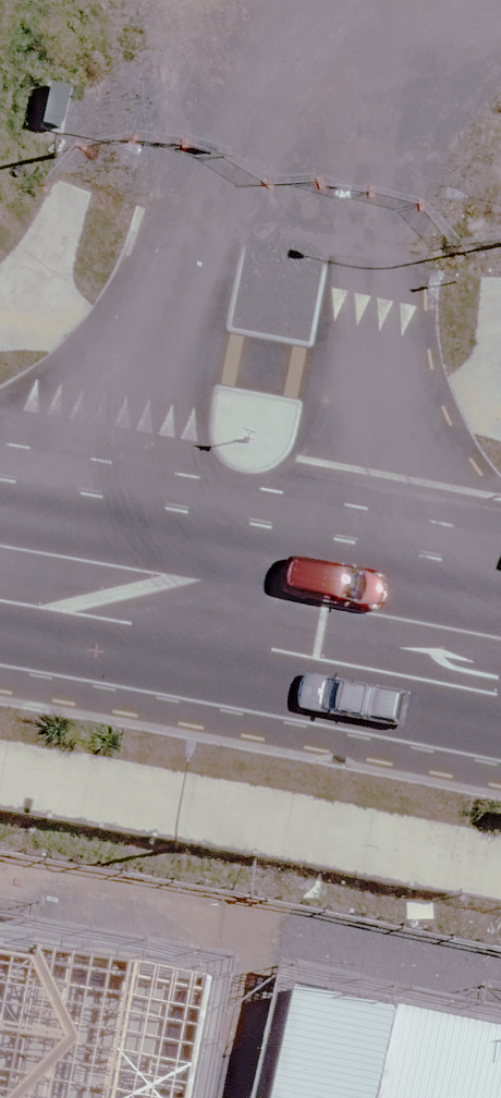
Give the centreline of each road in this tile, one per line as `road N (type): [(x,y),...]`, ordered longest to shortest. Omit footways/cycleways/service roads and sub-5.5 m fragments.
road 1 (residential): [(131,594),(197,227),(299,140),(374,252),(320,631)]
road 2 (secondary): [(131,594),(320,631)]
road 3 (secondary): [(320,631),(500,665)]
road 4 (unknown): [(340,0),(299,140)]
road 5 (secondary): [(0,573),(131,594)]

